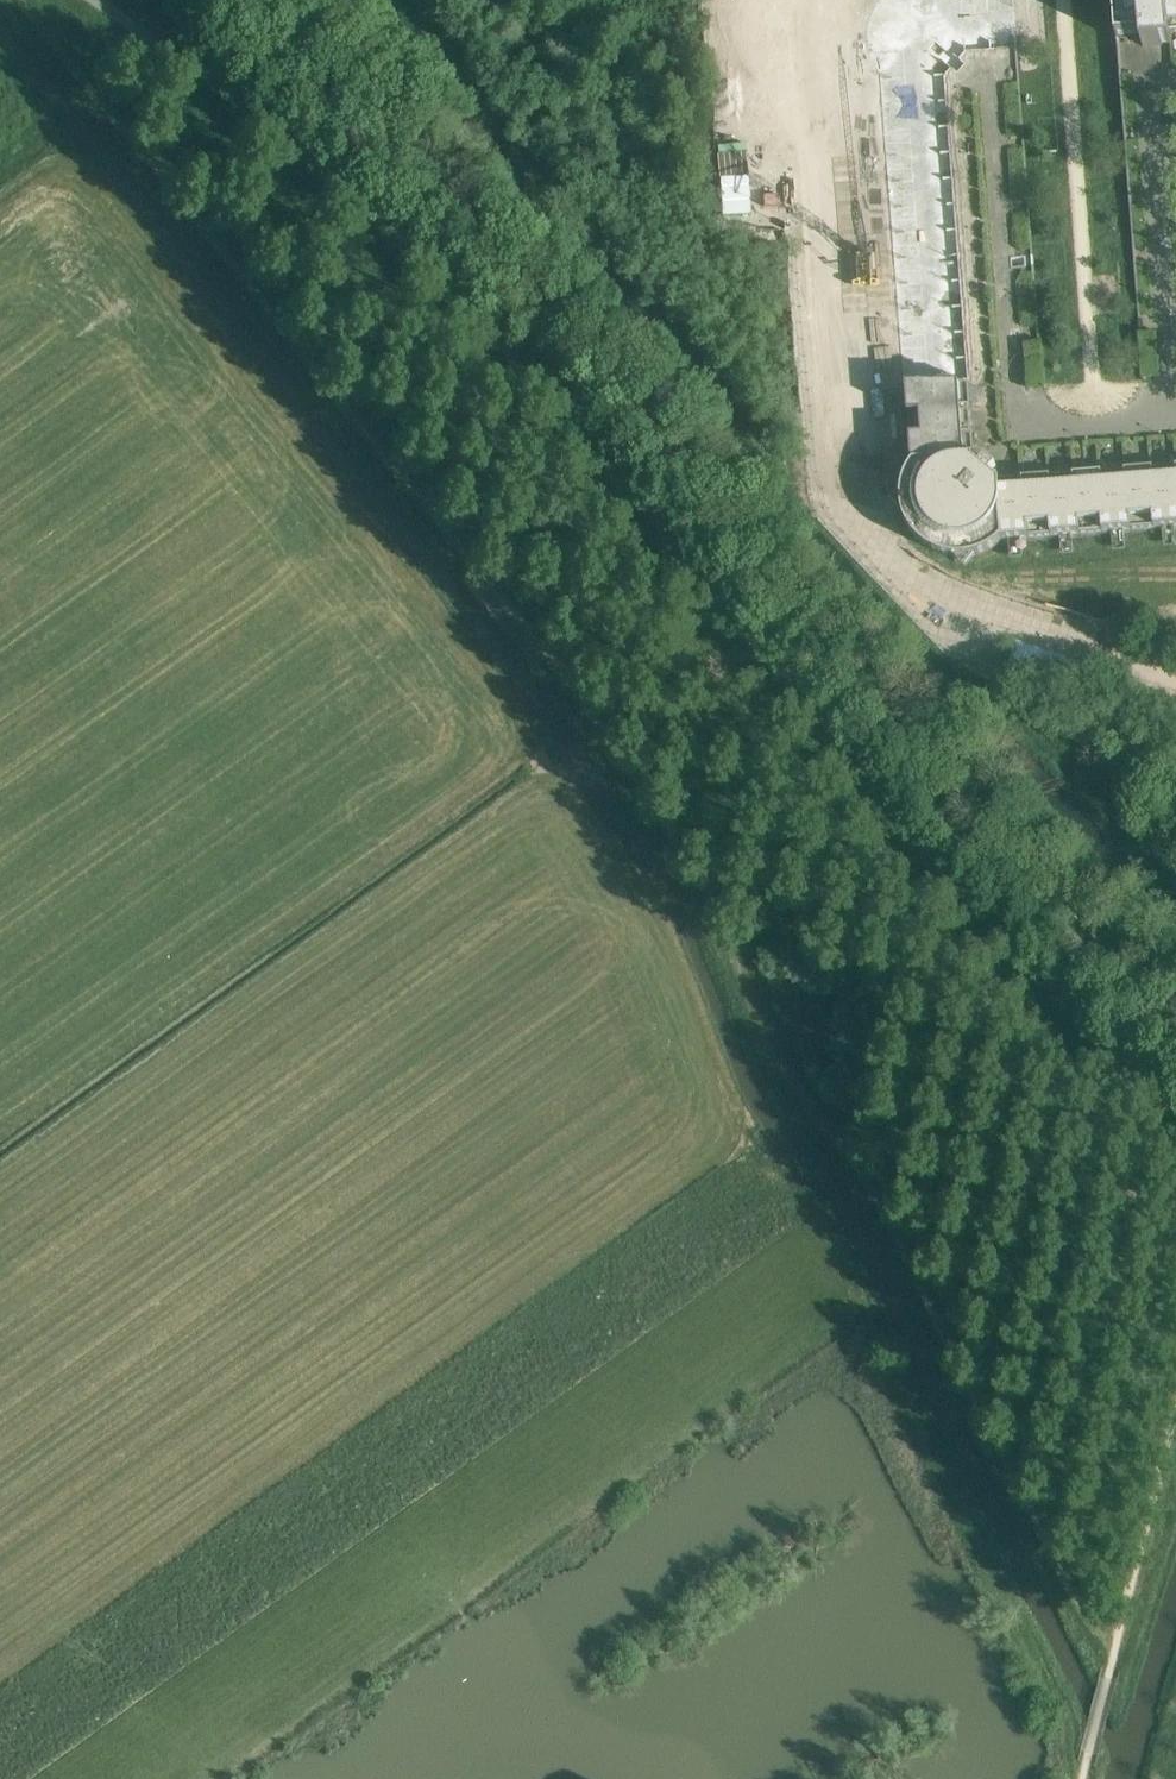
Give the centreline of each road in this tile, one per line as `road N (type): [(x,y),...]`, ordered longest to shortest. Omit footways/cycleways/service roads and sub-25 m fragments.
road 1 (residential): [(1170,424),(1035,432),(1018,411),(991,72)]
road 2 (residential): [(1175,75),(1164,76),(1145,98),(1170,424)]

